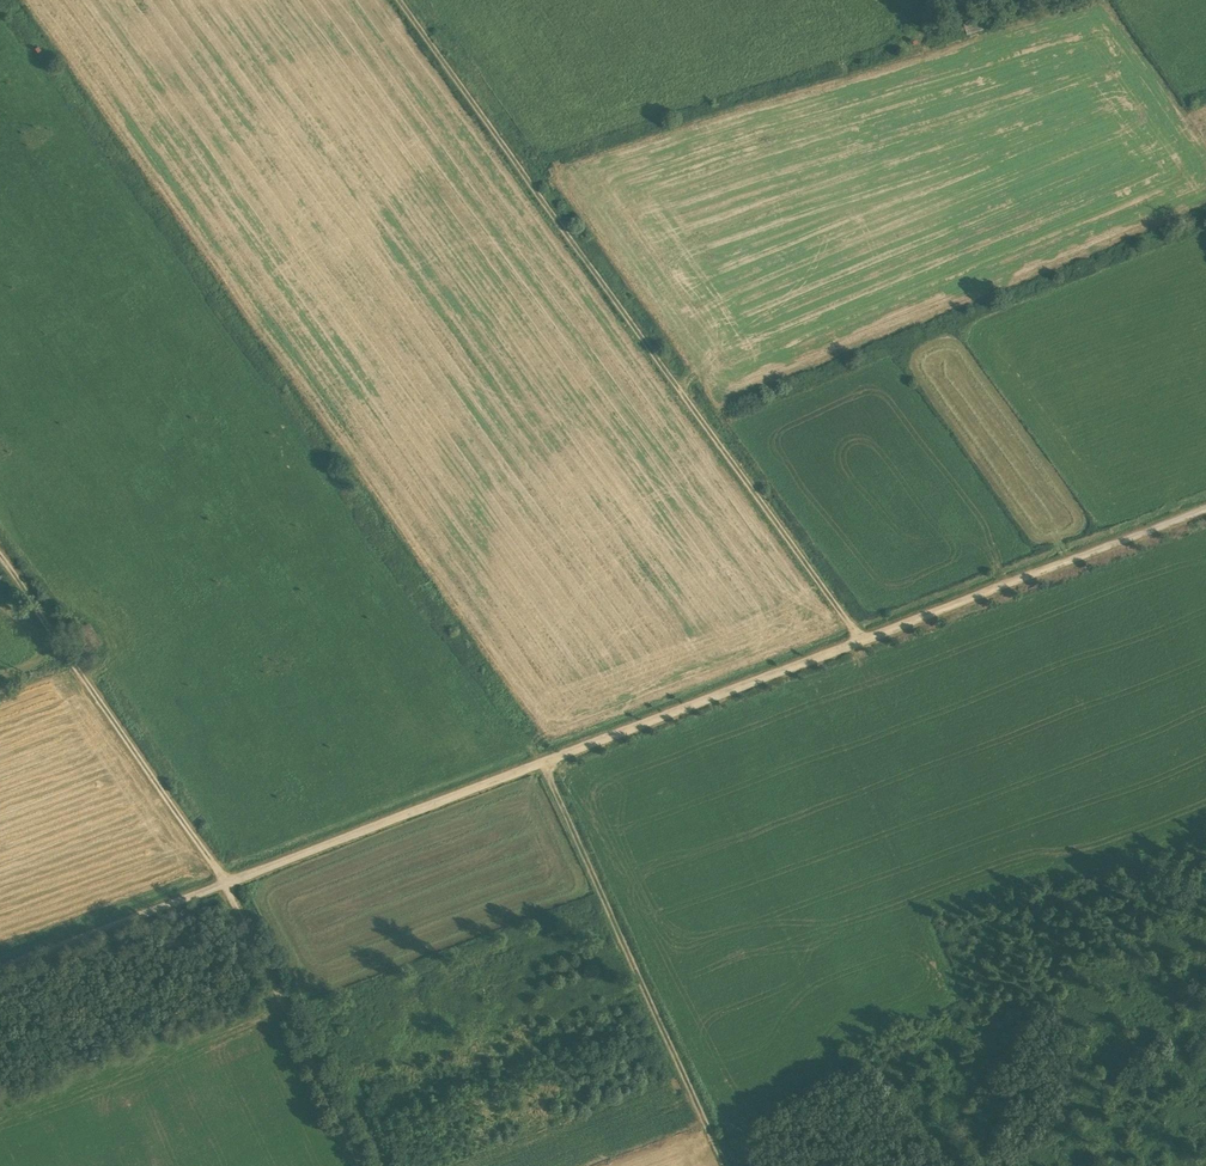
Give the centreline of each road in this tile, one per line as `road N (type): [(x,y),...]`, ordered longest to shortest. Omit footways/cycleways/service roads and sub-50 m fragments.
road 1 (track): [(227,881),(1205,510)]
road 2 (track): [(401,0),(863,641)]
road 3 (track): [(543,761),(727,1165)]
road 4 (track): [(227,881),(0,554)]
road 5 (track): [(0,967),(227,881)]

